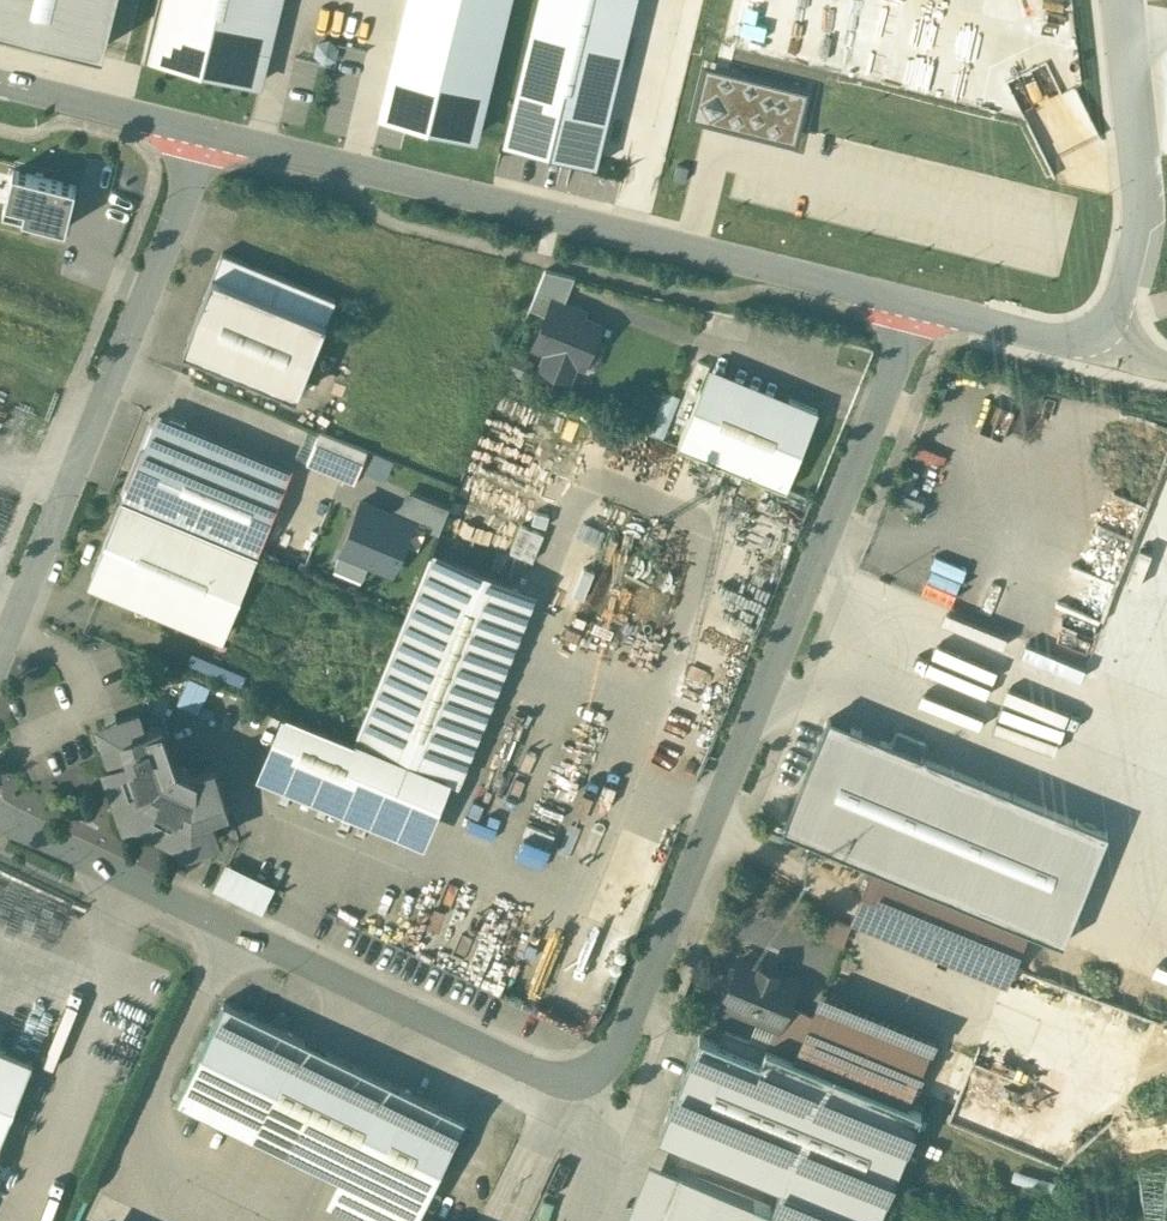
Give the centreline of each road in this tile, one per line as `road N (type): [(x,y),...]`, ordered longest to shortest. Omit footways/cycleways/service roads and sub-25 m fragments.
road 1 (unclassified): [(0,815),(531,1072),(585,1076),(623,1040),(916,304)]
road 2 (unclassified): [(210,131),(916,304)]
road 3 (unclassified): [(210,131),(0,648)]
road 4 (residential): [(1111,0),(1132,235),(1114,309),(1079,344)]
road 5 (unclassified): [(0,82),(210,131)]
road 6 (unclassified): [(916,304),(1079,344)]

